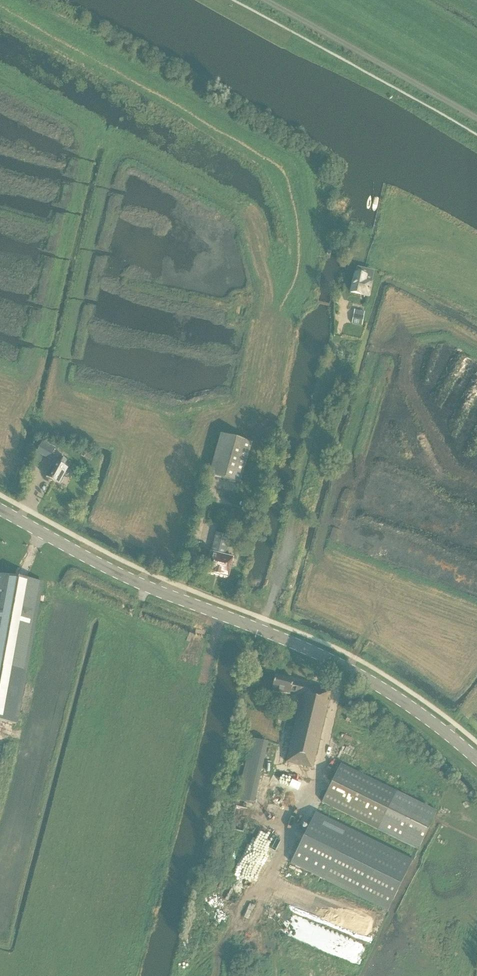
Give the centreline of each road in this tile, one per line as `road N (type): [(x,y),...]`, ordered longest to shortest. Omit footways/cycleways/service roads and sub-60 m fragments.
road 1 (unclassified): [(346,311),(260,631)]
road 2 (tertiary): [(260,631),(131,581),(0,511)]
road 3 (tertiary): [(476,761),(377,688),(260,631)]
road 4 (track): [(265,0),(476,120)]

